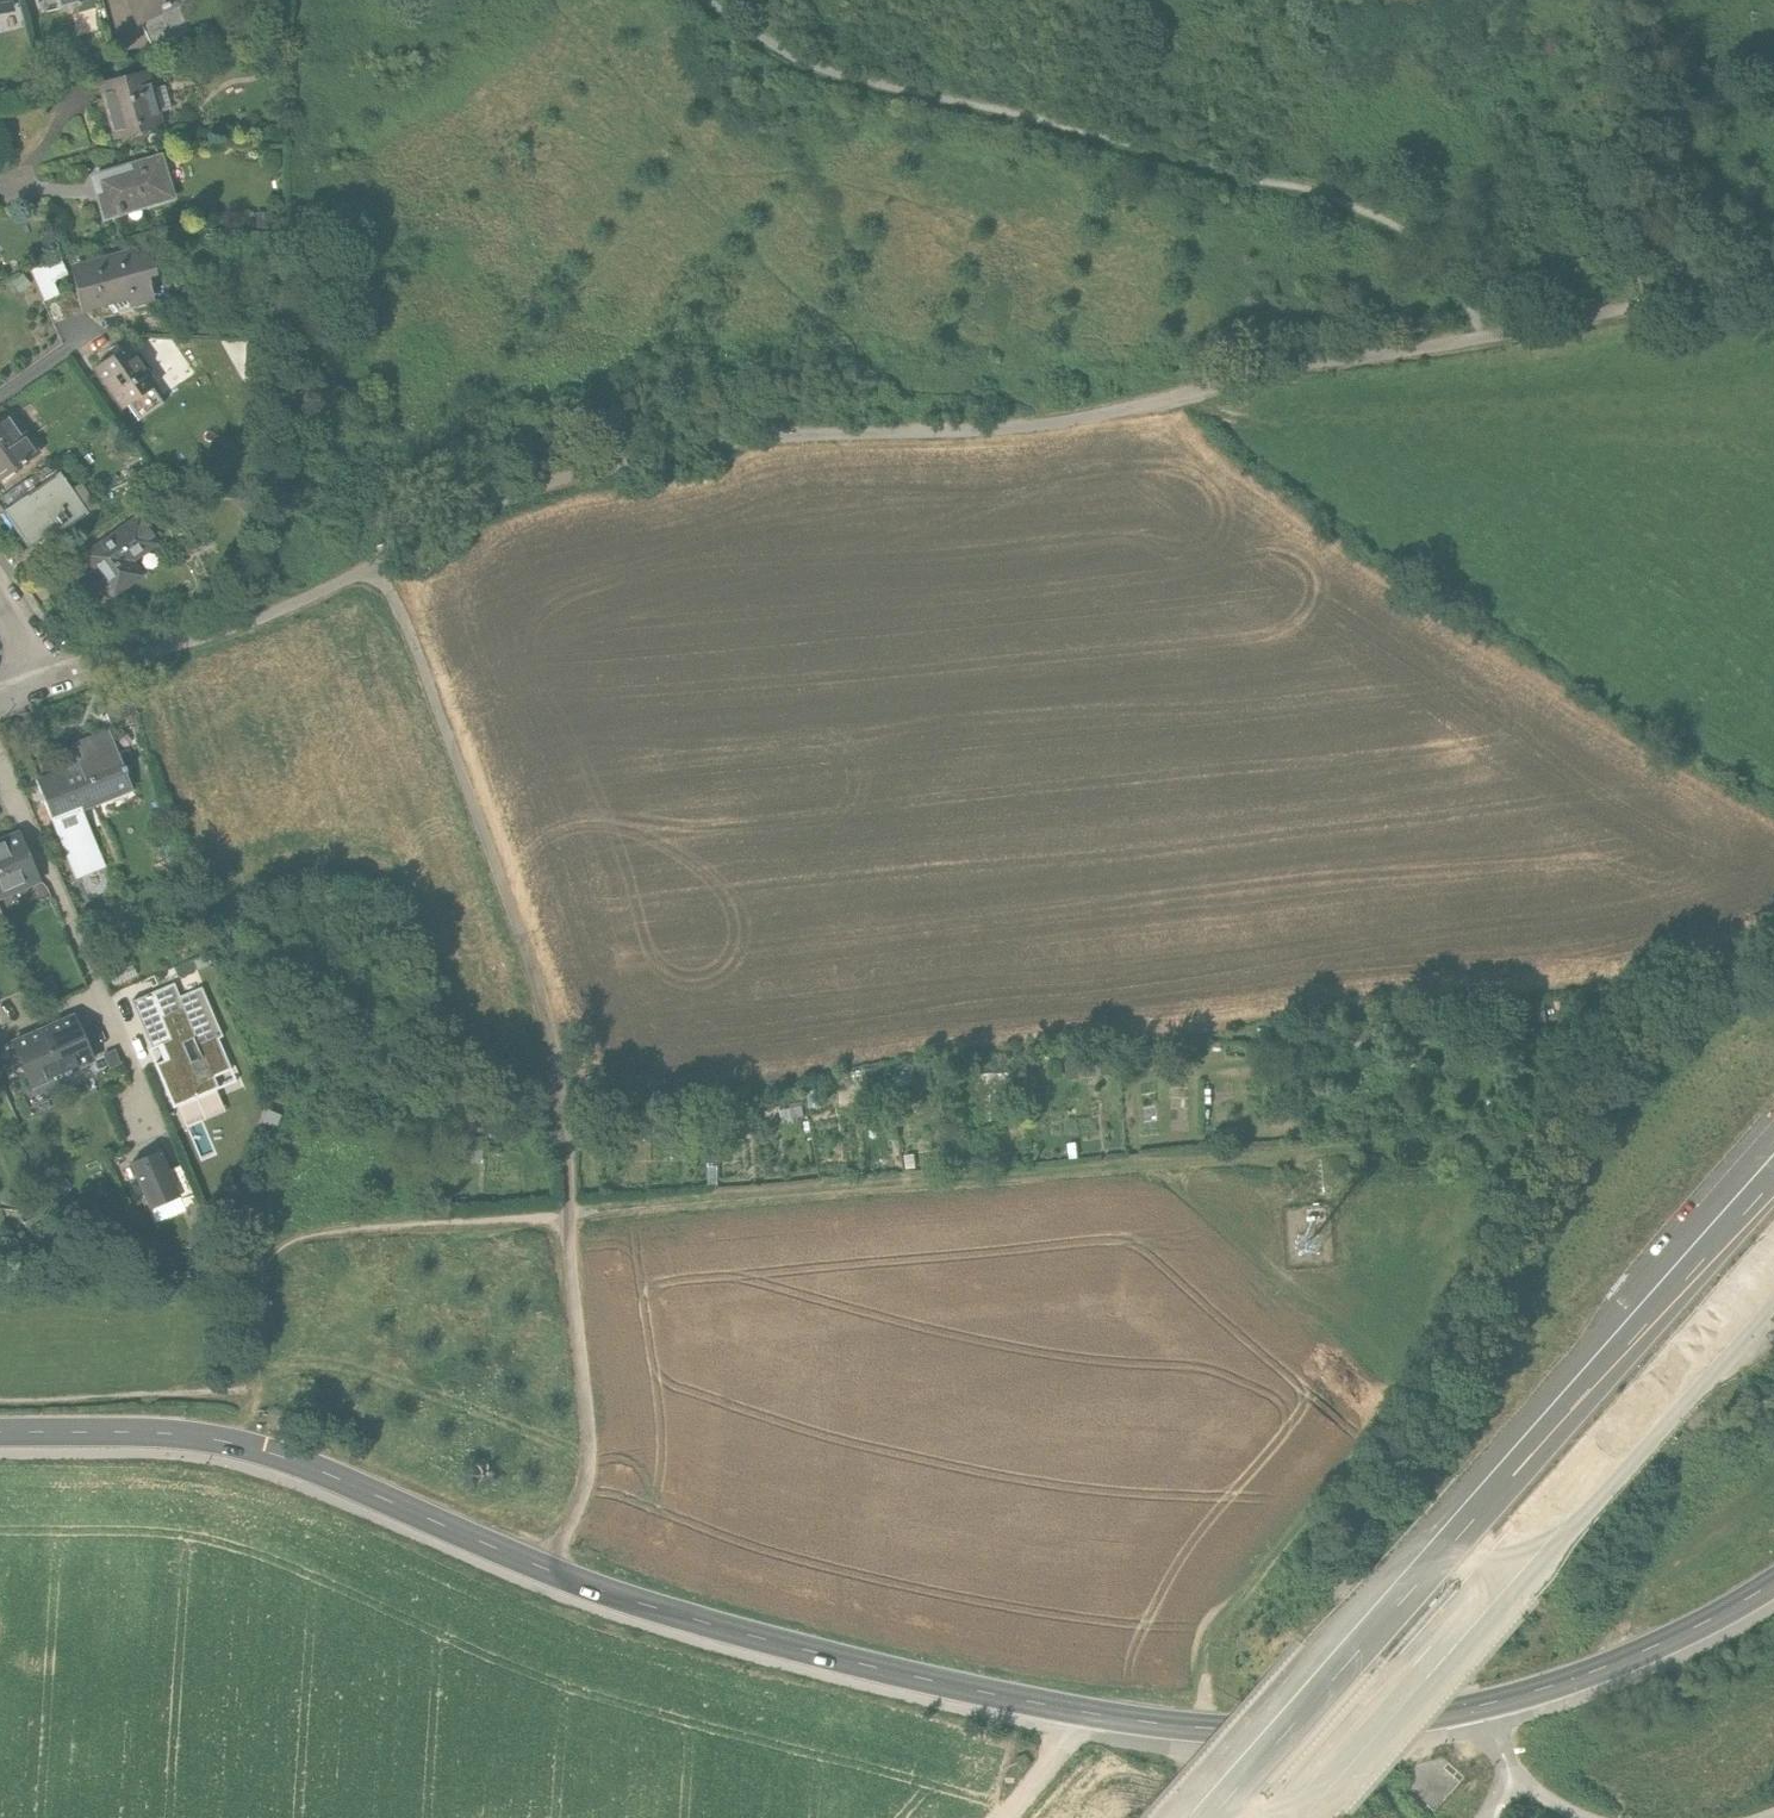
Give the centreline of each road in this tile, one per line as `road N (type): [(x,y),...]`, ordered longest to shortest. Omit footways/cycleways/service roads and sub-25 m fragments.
road 1 (secondary): [(0,1432),(172,1434),(274,1454),(635,1602),(1067,1710),(1196,1730),(1325,1733),(1491,1703)]
road 2 (track): [(371,566),(482,511),(565,482),(777,434),(973,431),(1088,417),(1339,360),(1484,337)]
road 3 (track): [(567,1218),(1568,1131)]
road 4 (track): [(1484,337),(1446,258),(1371,215),(790,53),(710,0)]
road 5 (motorway): [(1773,1184),(1212,1817)]
road 6 (motorway): [(1282,1817),(1773,1257)]
road 7 (track): [(556,0),(686,148),(760,257),(893,382),(1032,401),(1088,417)]
road 8 (track): [(567,1218),(556,1075),(540,993),(394,605),(371,566)]
road 9 (track): [(248,1390),(255,1288),(275,1247),(304,1236),(567,1218)]
road 10 (track): [(546,1570),(586,1489),(591,1457),(567,1218)]
road 11 (track): [(40,673),(243,624),(371,566)]
road 12 (secondary): [(1491,1703),(1678,1639),(1773,1579)]
road 13 (residential): [(1593,1817),(1515,1786),(1491,1703)]
road 14 (track): [(1484,337),(1652,309)]
road 15 (track): [(1652,309),(1773,279)]

